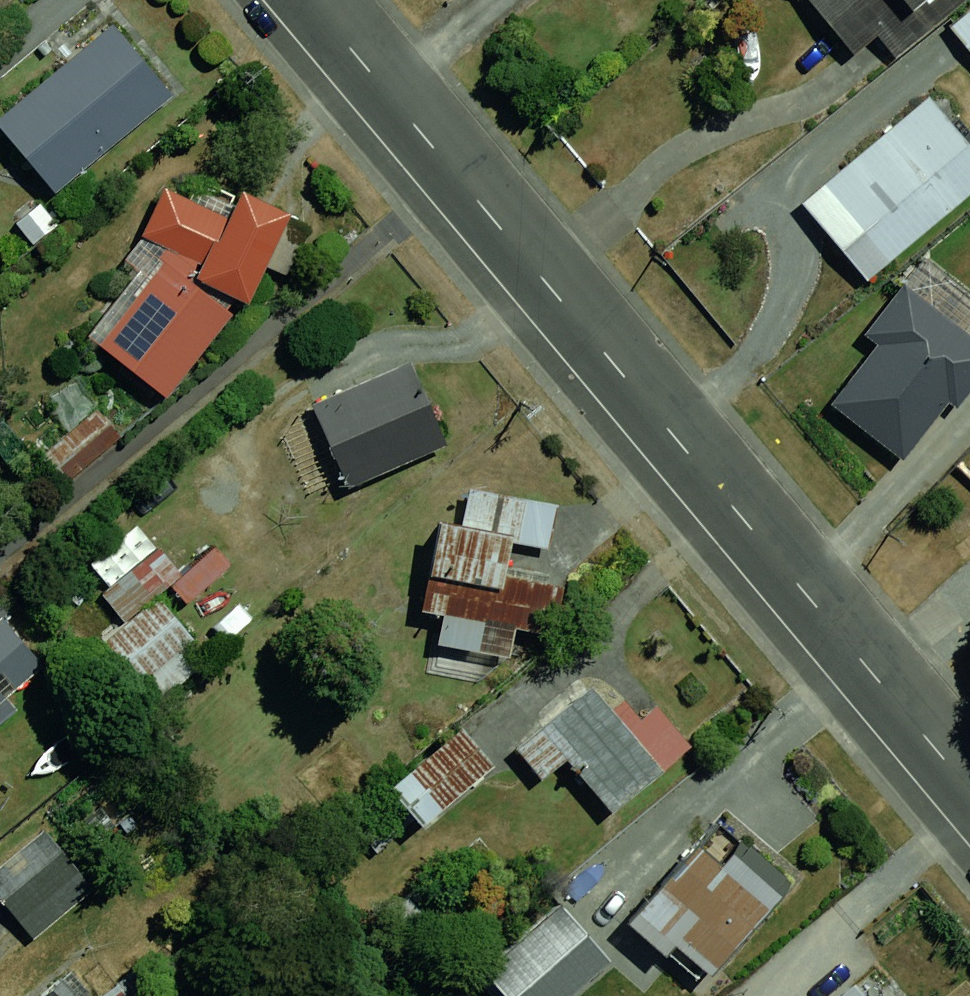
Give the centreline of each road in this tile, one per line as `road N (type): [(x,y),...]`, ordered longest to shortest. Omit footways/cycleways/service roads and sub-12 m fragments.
road 1 (residential): [(969,789),(310,0)]

